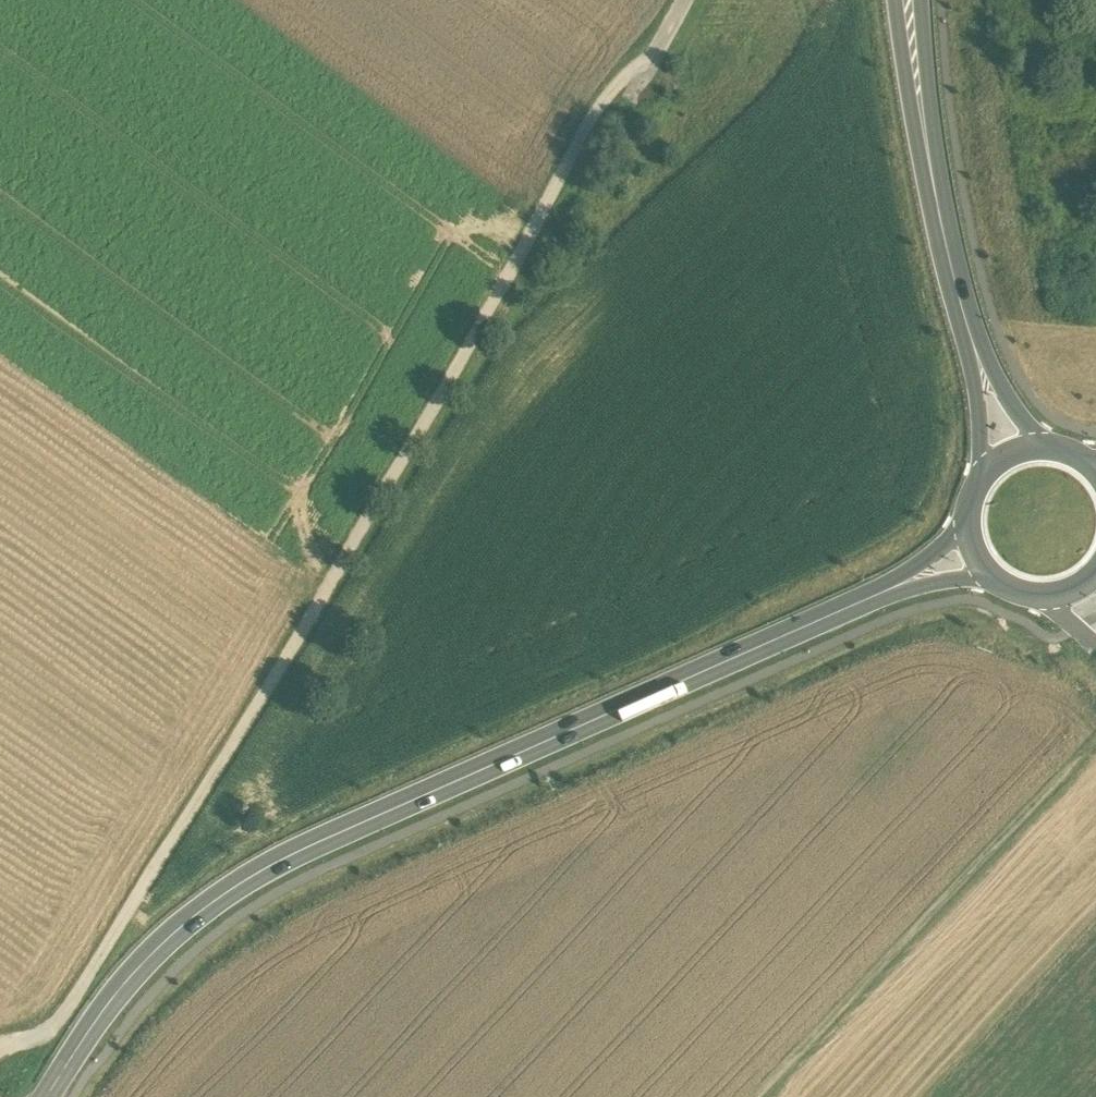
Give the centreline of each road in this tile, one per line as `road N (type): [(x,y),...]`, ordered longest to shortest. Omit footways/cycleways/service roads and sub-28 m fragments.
road 1 (track): [(0,1049),(49,1034),(267,693),(479,330),(586,126),(653,58),(684,0)]
road 2 (secondary): [(48,1096),(146,958),(253,877),(971,554)]
road 3 (track): [(760,1096),(1095,741)]
road 4 (secondary): [(1014,450),(951,261),(911,0)]
road 5 (secondary): [(1014,450),(970,493),(971,554)]
road 6 (secondary): [(971,554),(1004,589),(1052,599),(1075,592)]

